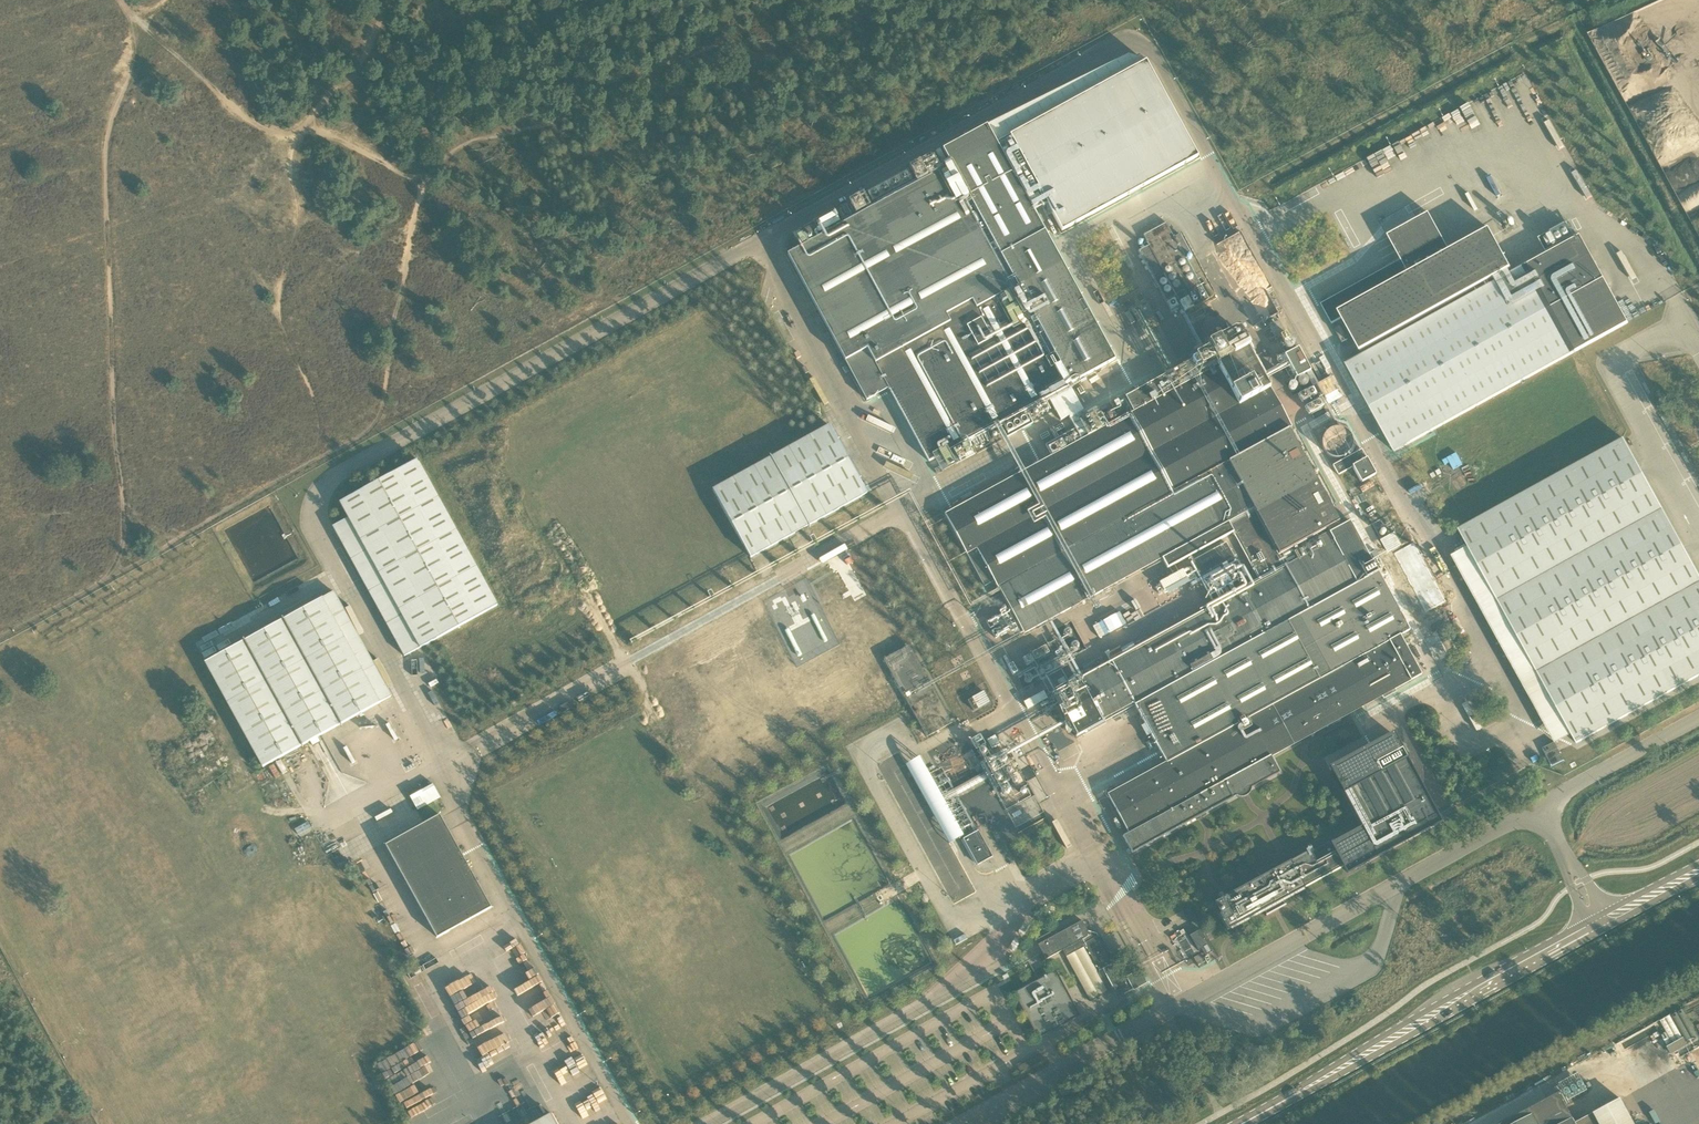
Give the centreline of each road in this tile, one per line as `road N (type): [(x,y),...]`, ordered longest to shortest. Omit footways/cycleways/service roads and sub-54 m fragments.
road 1 (track): [(367,433),(386,389),(417,205),(430,176),(495,122),(536,97),(714,47),(781,61),(885,0)]
road 2 (track): [(106,578),(120,539),(120,486),(104,161),(141,44),(139,25),(166,0)]
road 3 (unclassified): [(958,1123),(1391,886)]
road 4 (track): [(367,433),(0,637)]
road 5 (secondary): [(1242,1123),(1601,928)]
road 6 (track): [(135,22),(249,123),(298,131),(315,126),(384,0)]
road 7 (unclassified): [(1391,886),(1373,963),(1256,1027)]
road 8 (track): [(95,1123),(0,946)]
road 9 (unclassified): [(1538,804),(1698,717)]
road 10 (unclassified): [(1391,886),(1538,804)]

